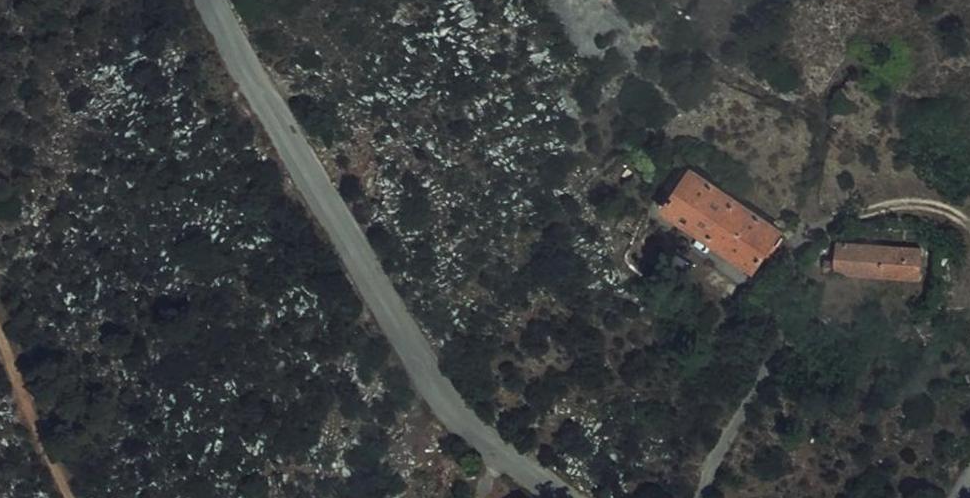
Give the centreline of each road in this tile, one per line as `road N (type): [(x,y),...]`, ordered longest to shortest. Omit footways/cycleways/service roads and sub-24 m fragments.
road 1 (residential): [(564,497),(439,395),(211,0)]
road 2 (track): [(814,230),(897,202),(959,218),(969,233)]

